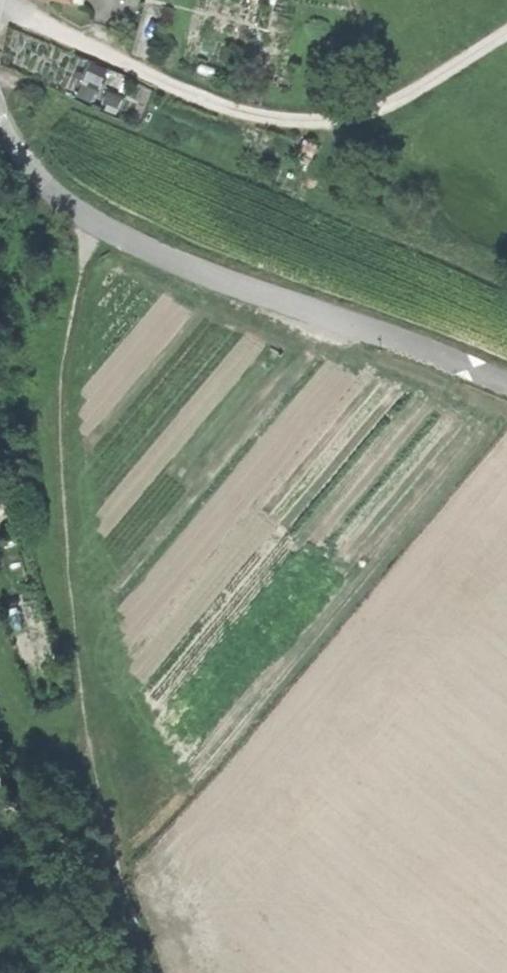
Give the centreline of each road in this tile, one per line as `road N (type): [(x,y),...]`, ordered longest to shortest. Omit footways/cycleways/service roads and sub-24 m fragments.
road 1 (track): [(0,4),(228,104),(314,123),(367,121),(506,38)]

